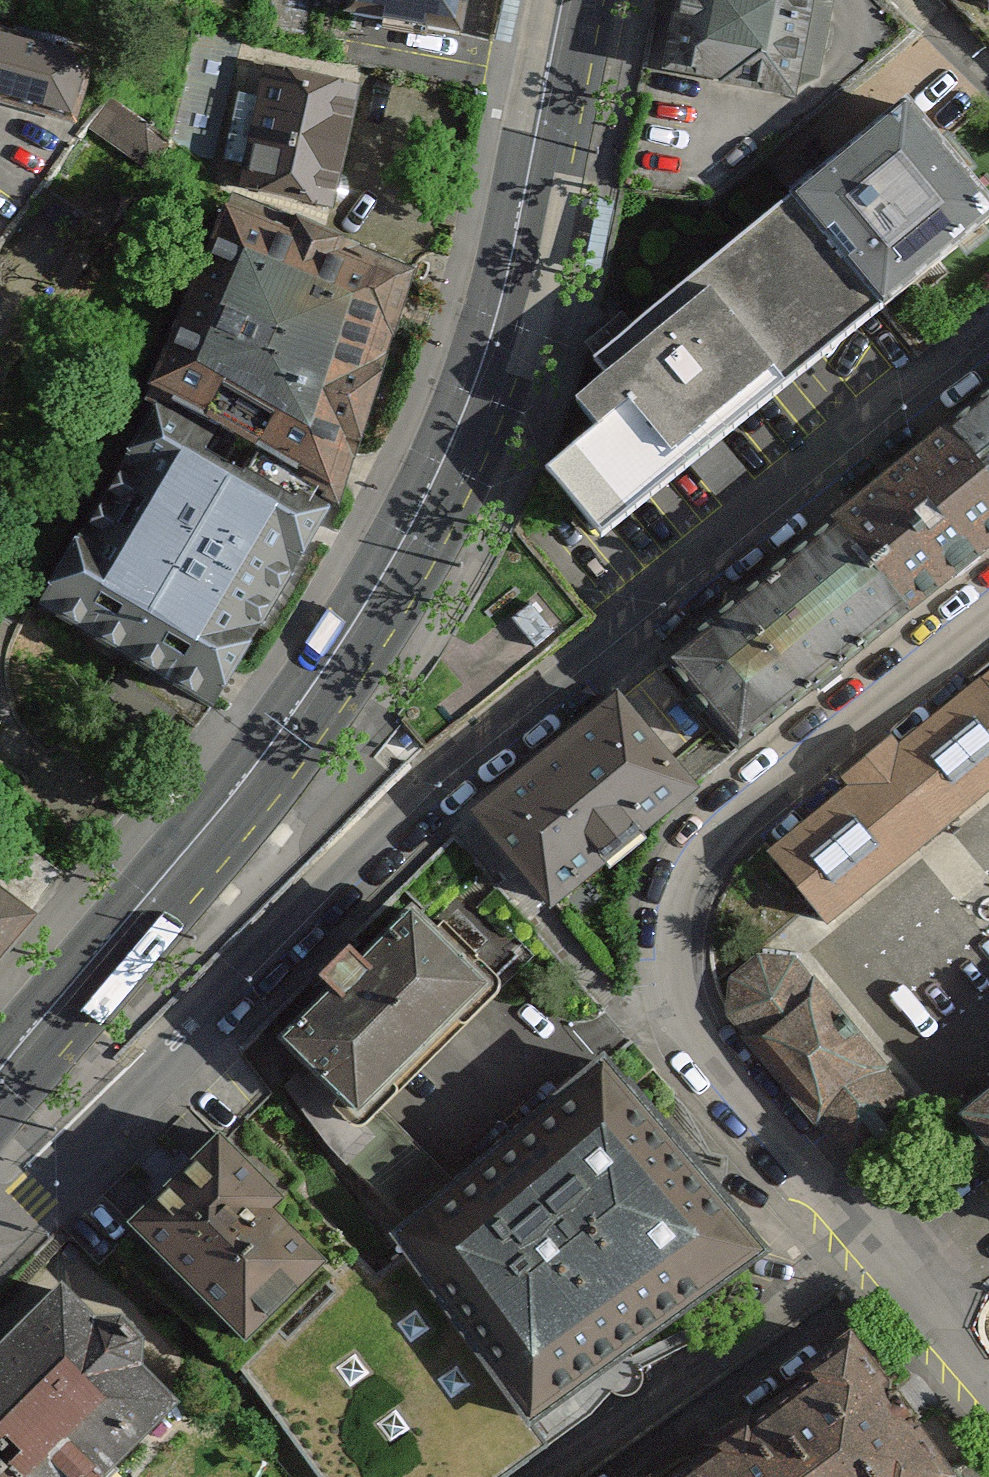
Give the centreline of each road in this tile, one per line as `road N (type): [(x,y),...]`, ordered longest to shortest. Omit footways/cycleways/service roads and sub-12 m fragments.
road 1 (residential): [(988,316),(436,791),(36,1203),(0,1216)]
road 2 (secondary): [(567,0),(513,257),(435,479),(266,755),(0,1070)]
road 3 (residential): [(988,616),(724,835),(682,906),(679,967),(689,1053),(988,1392)]

